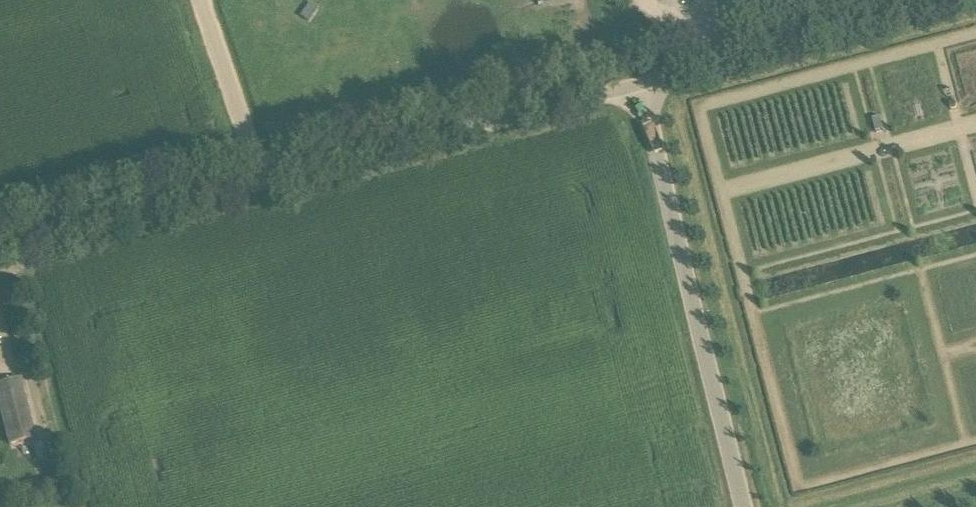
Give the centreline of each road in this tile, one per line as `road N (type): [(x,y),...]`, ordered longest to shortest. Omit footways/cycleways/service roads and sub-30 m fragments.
road 1 (unclassified): [(748,506),(639,78)]
road 2 (unclassified): [(269,179),(639,78)]
road 3 (unclassified): [(639,78),(947,0)]
road 4 (unclassified): [(0,249),(269,179)]
road 5 (unclassified): [(269,179),(205,0)]

